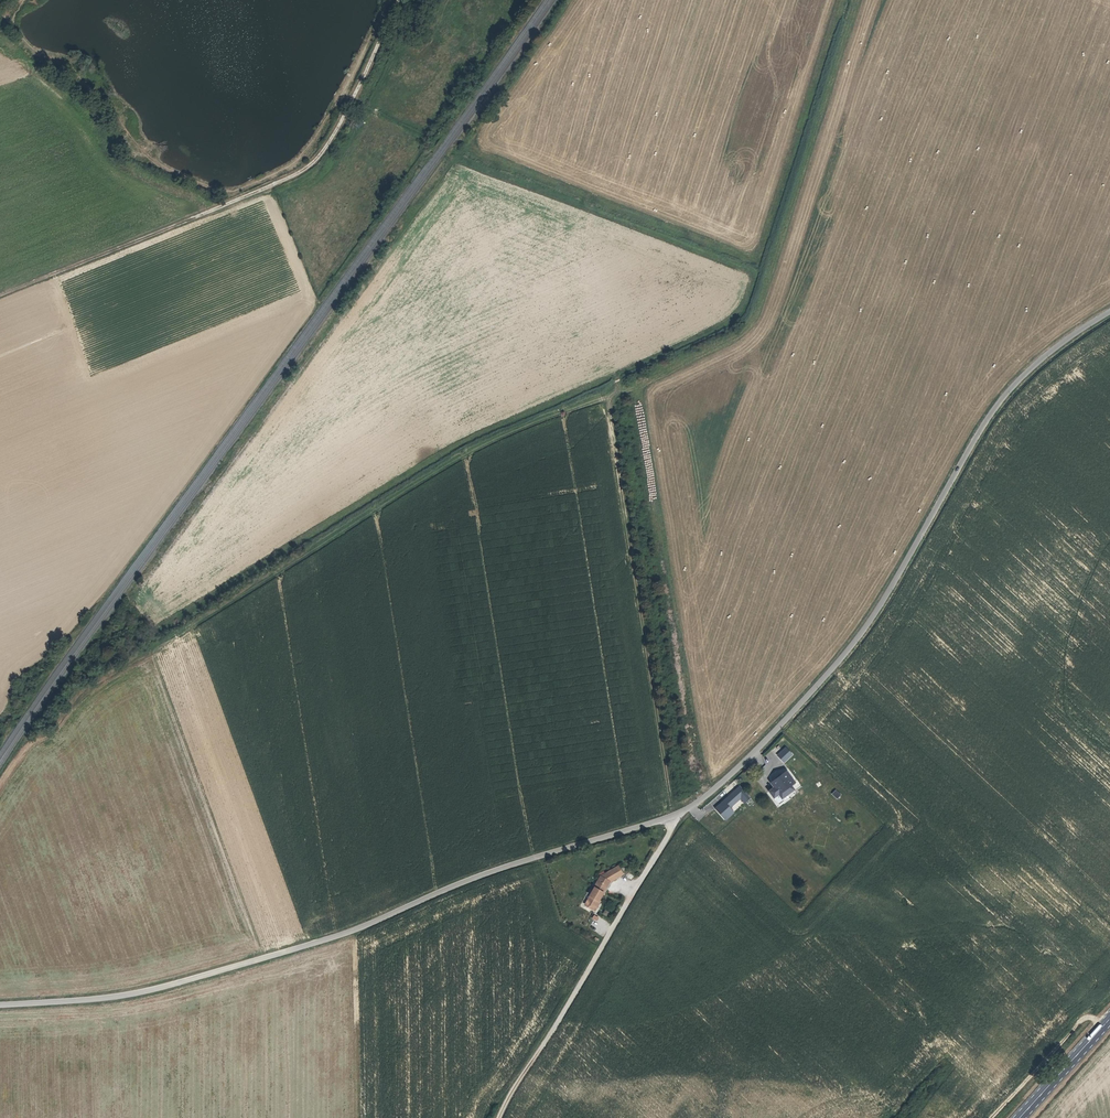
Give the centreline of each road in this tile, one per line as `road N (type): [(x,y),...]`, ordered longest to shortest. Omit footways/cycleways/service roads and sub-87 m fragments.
road 1 (unclassified): [(685,810),(502,867),(355,929),(164,987),(0,1006)]
road 2 (unclassified): [(1109,313),(1000,400),(865,628),(808,696),(685,810)]
road 3 (track): [(400,0),(344,122),(306,169),(0,295)]
road 4 (unclassified): [(498,1117),(685,810)]
road 5 (track): [(1104,1024),(1077,1022),(987,1117)]
road 6 (primary): [(1109,1018),(1019,1117)]

